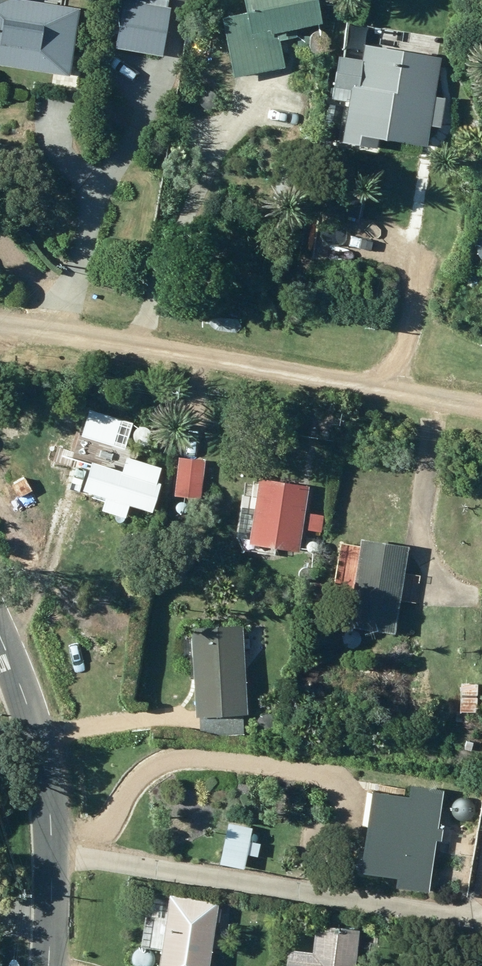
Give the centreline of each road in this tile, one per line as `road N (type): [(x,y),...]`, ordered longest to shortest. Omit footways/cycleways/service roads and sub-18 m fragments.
road 1 (residential): [(0,336),(481,397)]
road 2 (tertiary): [(0,638),(46,771),(48,965)]

